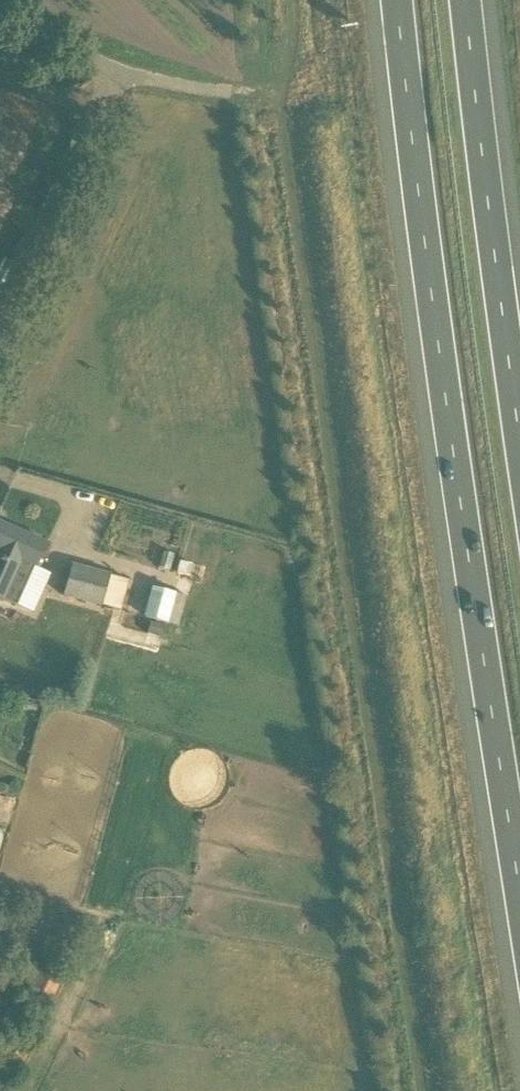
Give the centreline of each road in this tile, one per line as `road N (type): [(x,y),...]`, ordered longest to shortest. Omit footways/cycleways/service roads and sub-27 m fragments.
road 1 (motorway): [(398,0),(519,887)]
road 2 (motorway): [(519,431),(467,0)]
road 3 (unclassified): [(0,342),(118,76),(48,37),(6,0)]

